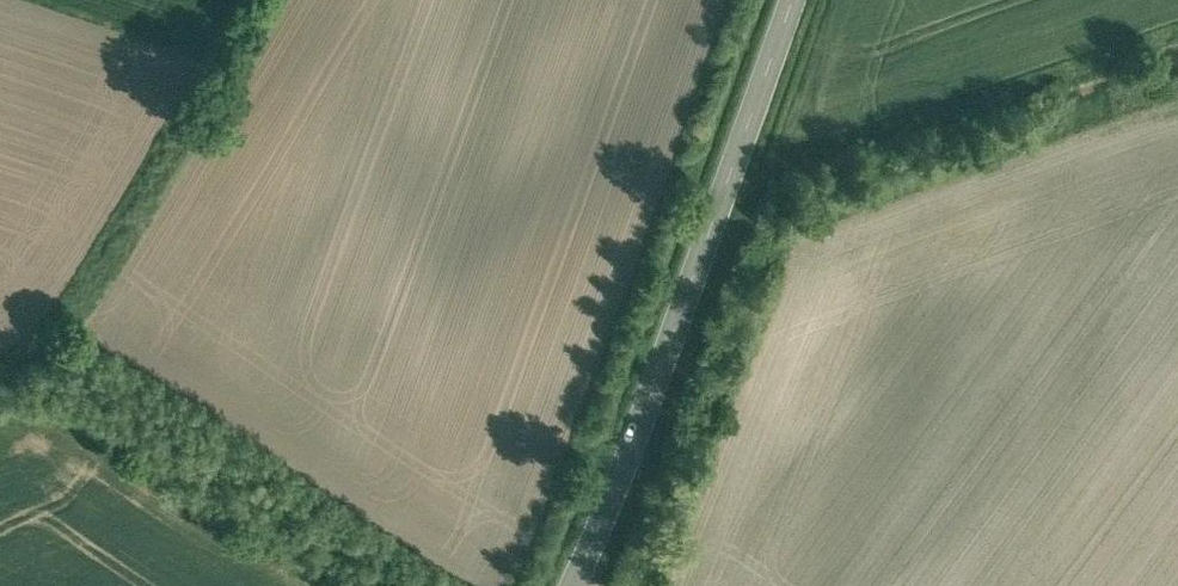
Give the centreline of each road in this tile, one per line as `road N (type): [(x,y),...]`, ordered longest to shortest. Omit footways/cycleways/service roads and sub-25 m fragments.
road 1 (secondary): [(809,0),(626,502),(586,582)]

